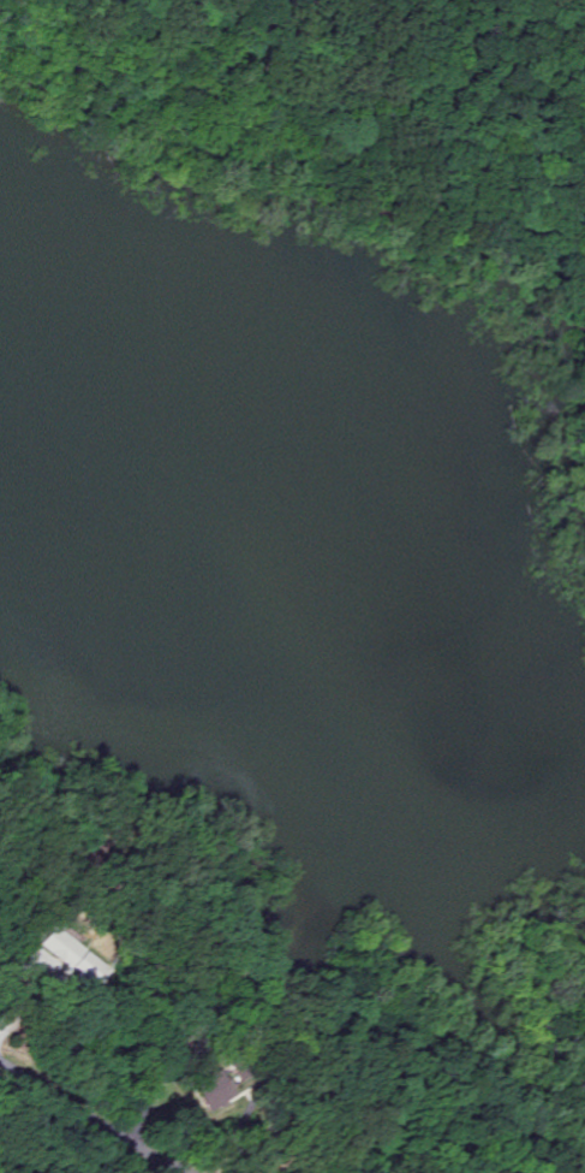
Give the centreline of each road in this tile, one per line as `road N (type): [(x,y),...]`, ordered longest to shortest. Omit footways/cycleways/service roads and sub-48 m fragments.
road 1 (residential): [(189,1172),(0,1066)]

